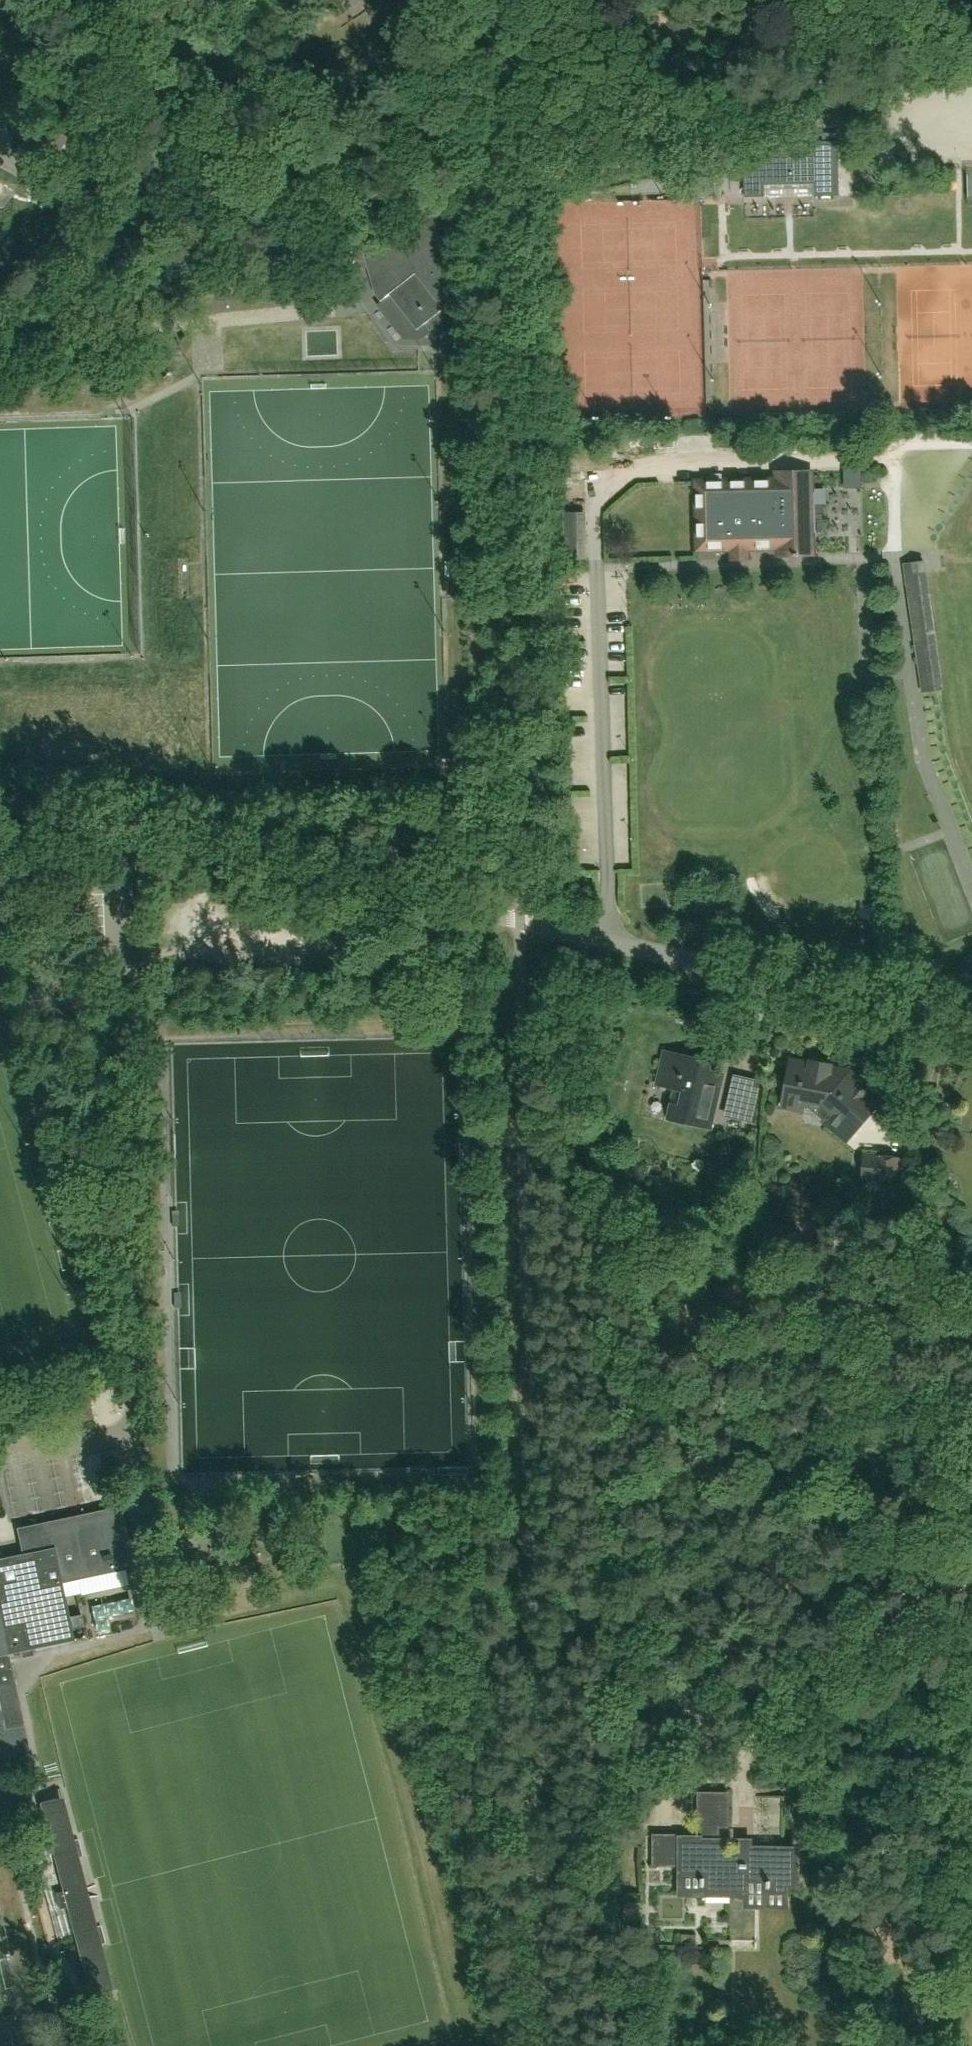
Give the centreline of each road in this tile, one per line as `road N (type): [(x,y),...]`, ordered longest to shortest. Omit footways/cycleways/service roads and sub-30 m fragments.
road 1 (residential): [(971,1023),(132,833)]
road 2 (residential): [(249,0),(114,238),(56,322)]
road 3 (unclassified): [(132,833),(130,980)]
road 4 (residential): [(132,833),(0,803)]

